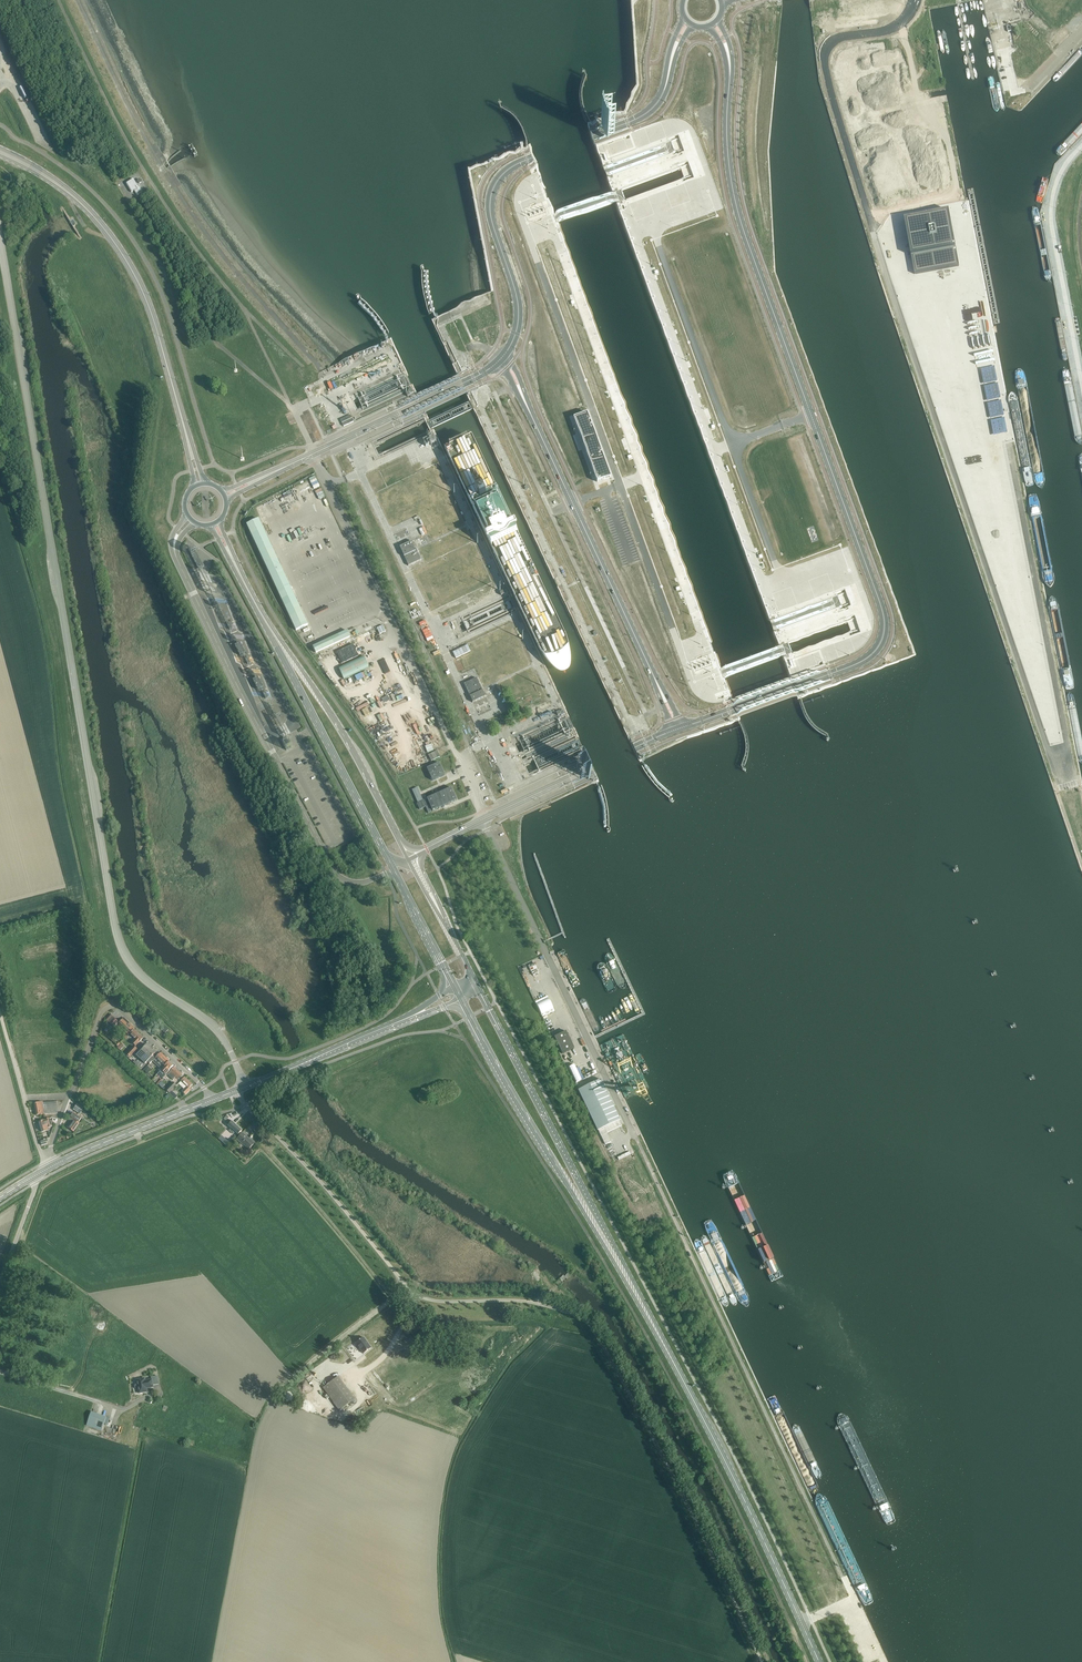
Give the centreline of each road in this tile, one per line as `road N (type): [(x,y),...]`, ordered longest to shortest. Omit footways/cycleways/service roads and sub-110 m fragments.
road 1 (residential): [(1081,849),(823,62),(840,37),(901,27),(915,5)]
road 2 (unclassified): [(244,1087),(212,1026),(136,977),(113,933),(0,239)]
road 3 (unclassified): [(761,1661),(587,1321),(536,1302),(443,1301),(411,1292),(237,1090)]
road 4 (secondary): [(729,55),(735,197),(884,613),(882,640),(867,659),(797,685)]
road 5 (primary): [(817,1661),(754,1514),(612,1254)]
road 6 (unclassified): [(175,541),(243,696),(334,870),(354,882),(396,875)]
road 7 (residential): [(482,820),(665,1200)]
road 8 (secondary): [(674,51),(659,101),(641,117),(519,165),(497,186),(492,217),(519,311),(500,359)]
road 9 (primary): [(190,448),(158,333),(127,262),(79,201),(0,151)]
road 10 (secondary): [(661,692),(522,395)]
road 11 (primary): [(612,1254),(476,985)]
road 12 (primary): [(460,998),(612,1254)]
road 13 (primary): [(269,630),(388,858)]
road 14 (unclassified): [(1081,387),(1050,194),(1081,148)]
road 15 (primary): [(399,840),(324,702),(269,630)]
road 16 (secondary): [(257,480),(462,382)]
road 17 (residential): [(69,1096),(107,1006),(122,1010),(198,1082)]
road 18 (secondary): [(482,820),(674,731)]
road 19 (secondary): [(244,1087),(416,1015)]
road 20 (secondary): [(49,1167),(211,1100)]
road 21 (unclassified): [(0,1372),(122,1410),(160,1385)]
road 22 (primary): [(396,875),(455,988)]
road 23 (secondary): [(682,728),(797,685)]

